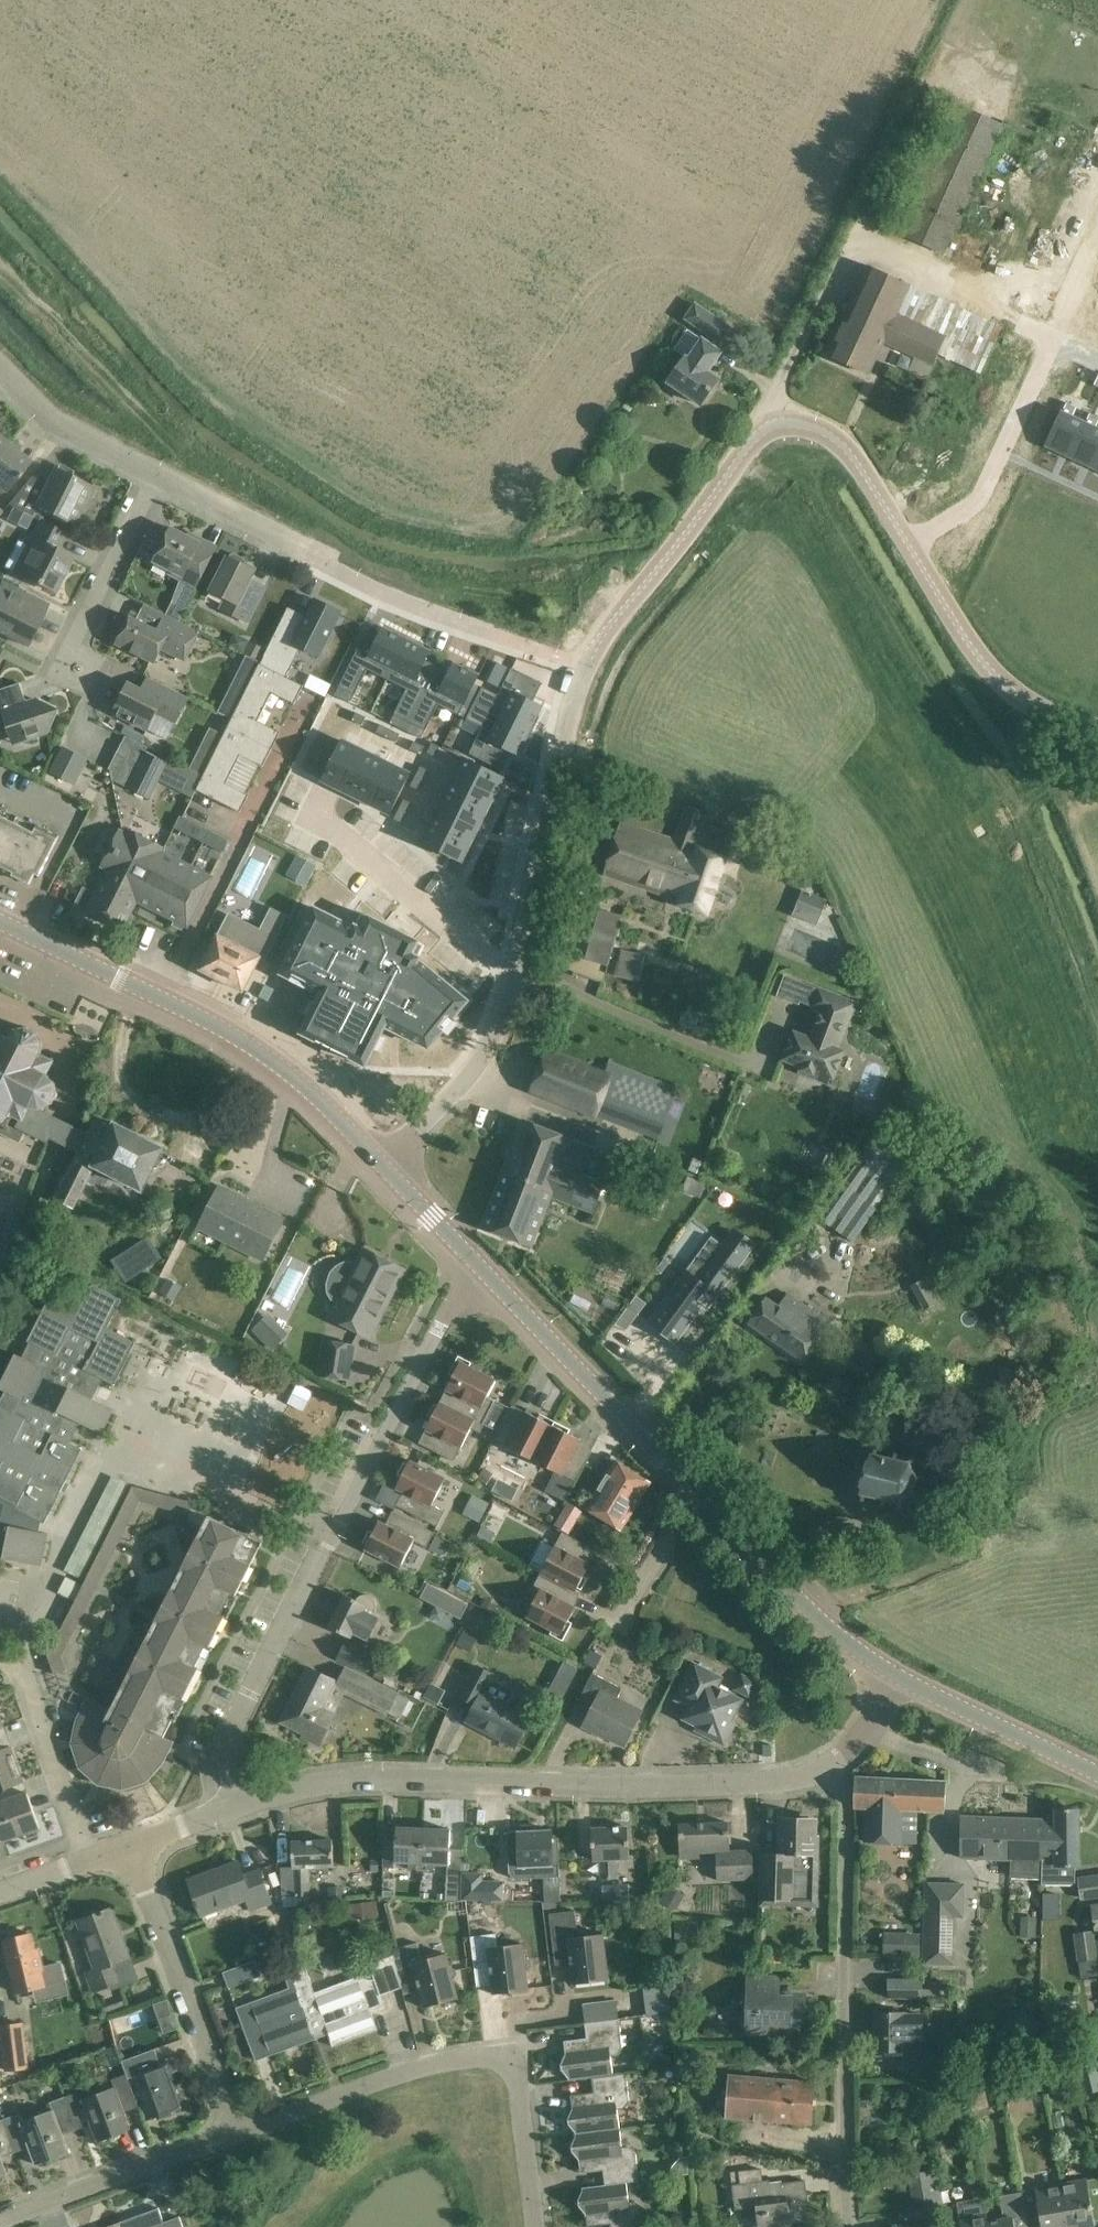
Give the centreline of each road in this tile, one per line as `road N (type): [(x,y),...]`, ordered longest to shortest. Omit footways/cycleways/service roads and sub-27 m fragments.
road 1 (tertiary): [(384,1168),(466,1087),(498,1021),(583,672),(759,436),(805,428),(842,448),(990,669),(1040,713),(1097,731)]
road 2 (track): [(1097,1008),(1026,822),(921,669),(804,469),(746,455)]
road 3 (residential): [(485,1273),(446,1315),(234,1726),(232,1769),(245,1807)]
road 4 (residential): [(826,1774),(749,1787),(345,1780),(245,1807)]
road 5 (secondary): [(384,1168),(256,1054),(0,925)]
road 6 (residential): [(537,2226),(519,2084),(506,2061),(482,2056),(419,2066),(232,2136)]
road 7 (residential): [(847,2226),(846,1826),(826,1774)]
road 8 (secondary): [(696,1497),(485,1273)]
road 9 (residential): [(232,2136),(132,1849)]
road 10 (secondary): [(888,1675),(832,1636),(696,1497)]
road 11 (residential): [(232,2136),(0,2221)]
road 12 (secondary): [(1097,1777),(888,1675)]
road 13 (residential): [(91,1863),(26,1677),(0,1662)]
road 14 (residential): [(72,651),(153,480)]
road 15 (residential): [(153,480),(53,426),(0,373)]
road 16 (residential): [(297,551),(153,480)]
road 17 (residential): [(696,1497),(625,1630)]
road 18 (secondary): [(485,1273),(384,1168)]
road 19 (residential): [(826,1774),(868,1735),(888,1675)]
road 20 (residential): [(245,1807),(132,1849)]

